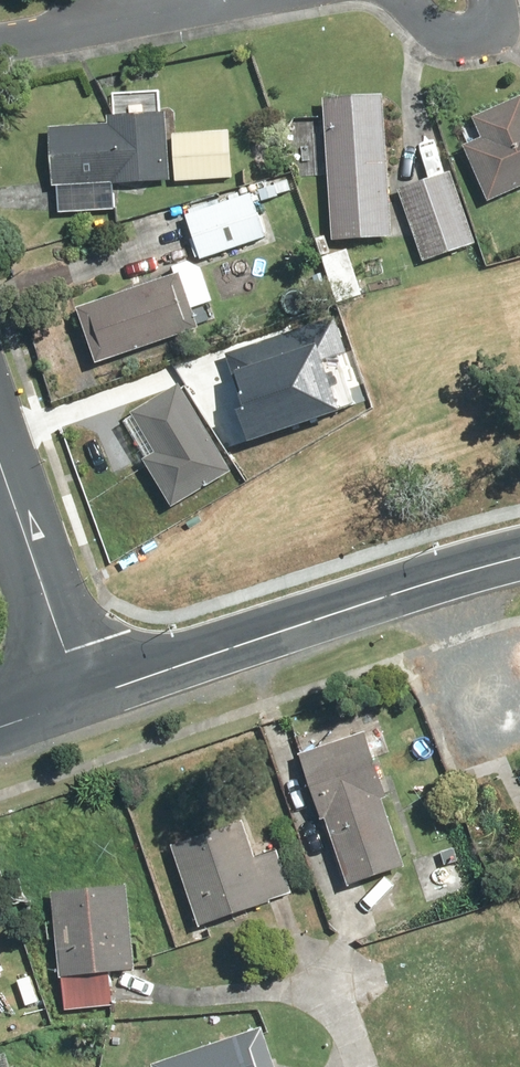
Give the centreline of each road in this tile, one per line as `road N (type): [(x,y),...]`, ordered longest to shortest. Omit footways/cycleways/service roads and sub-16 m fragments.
road 1 (tertiary): [(83,703),(519,561)]
road 2 (residential): [(0,458),(83,703)]
road 3 (residential): [(0,53),(241,0)]

